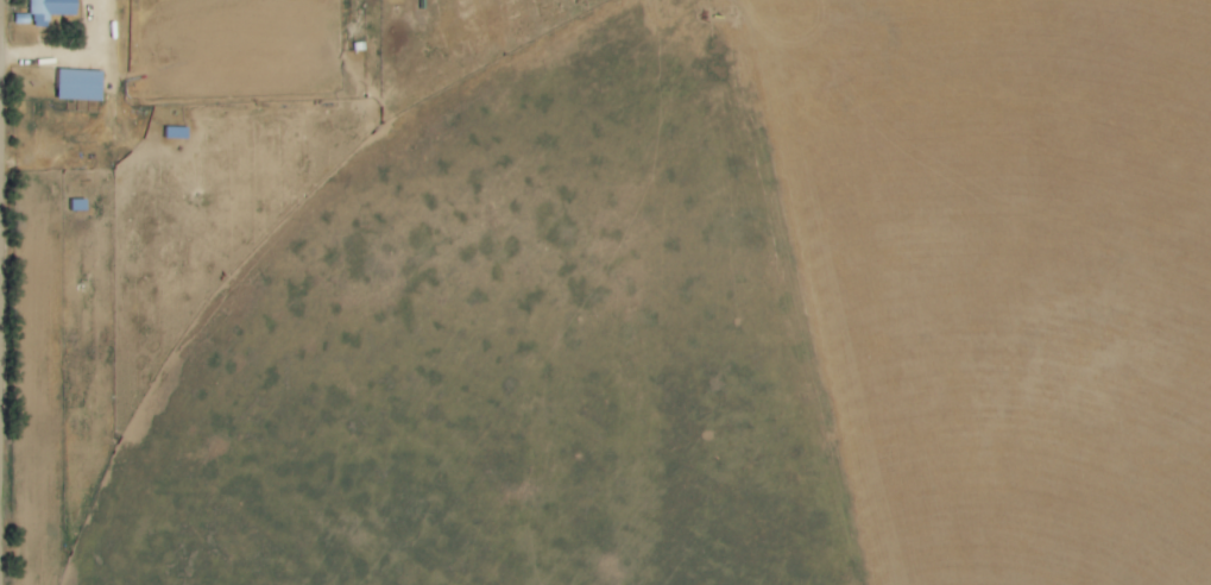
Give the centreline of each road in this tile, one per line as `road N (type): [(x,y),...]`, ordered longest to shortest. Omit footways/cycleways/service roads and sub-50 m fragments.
road 1 (residential): [(4,584),(0,50)]

